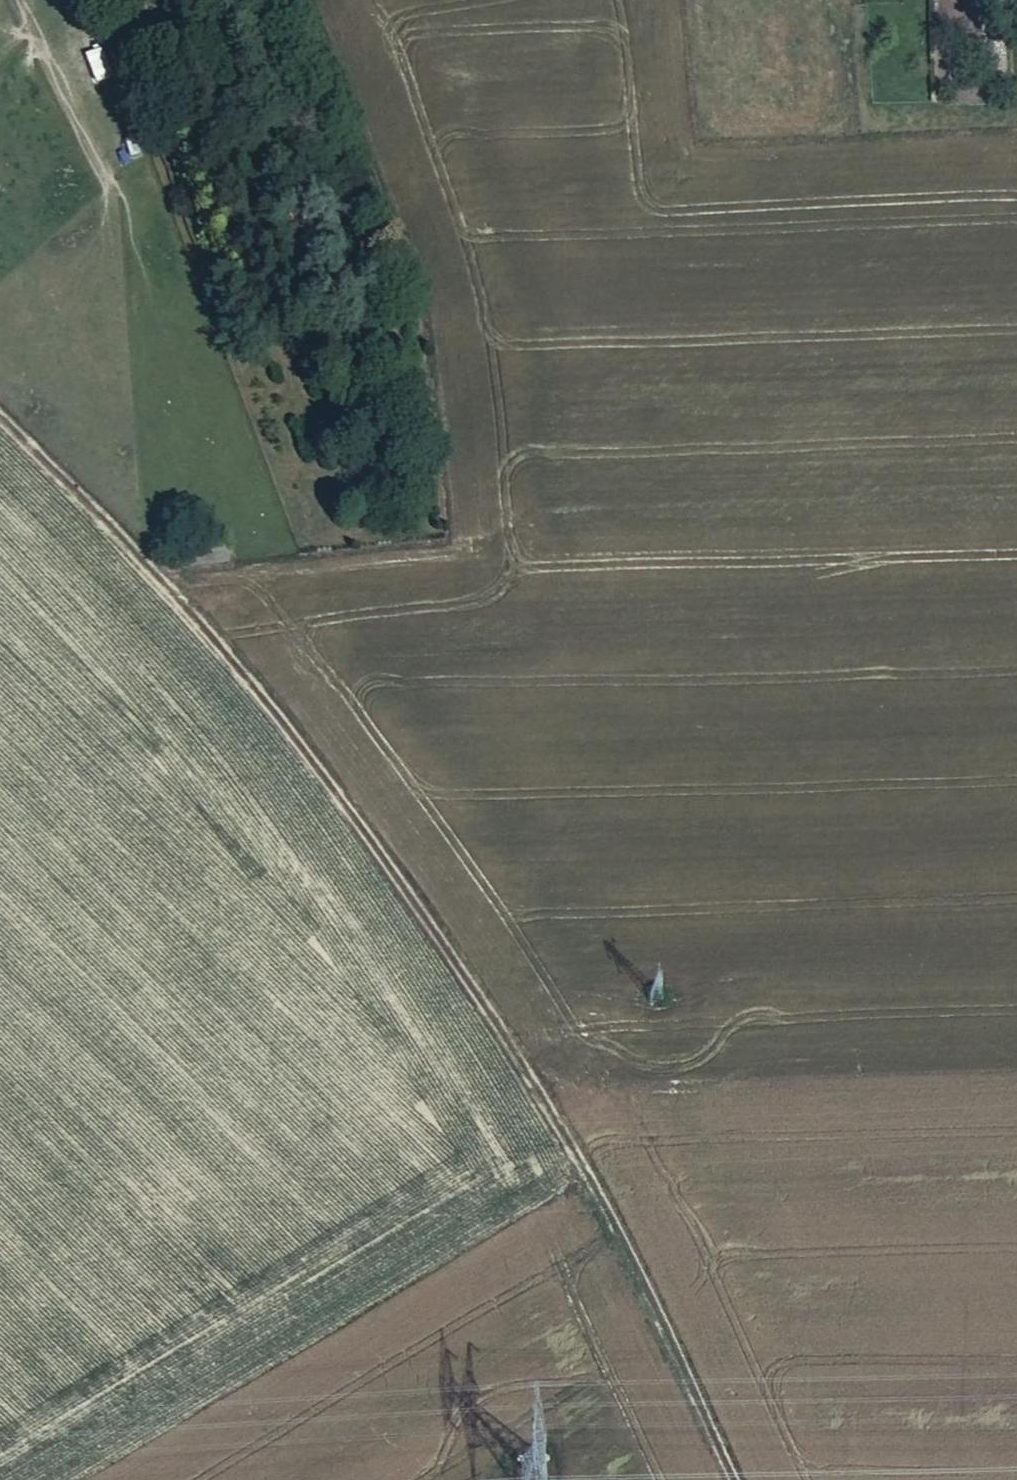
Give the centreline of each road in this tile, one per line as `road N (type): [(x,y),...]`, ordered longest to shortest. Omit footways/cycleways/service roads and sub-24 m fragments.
road 1 (track): [(734,1479),(580,1163),(383,849),(266,698),(0,419)]

